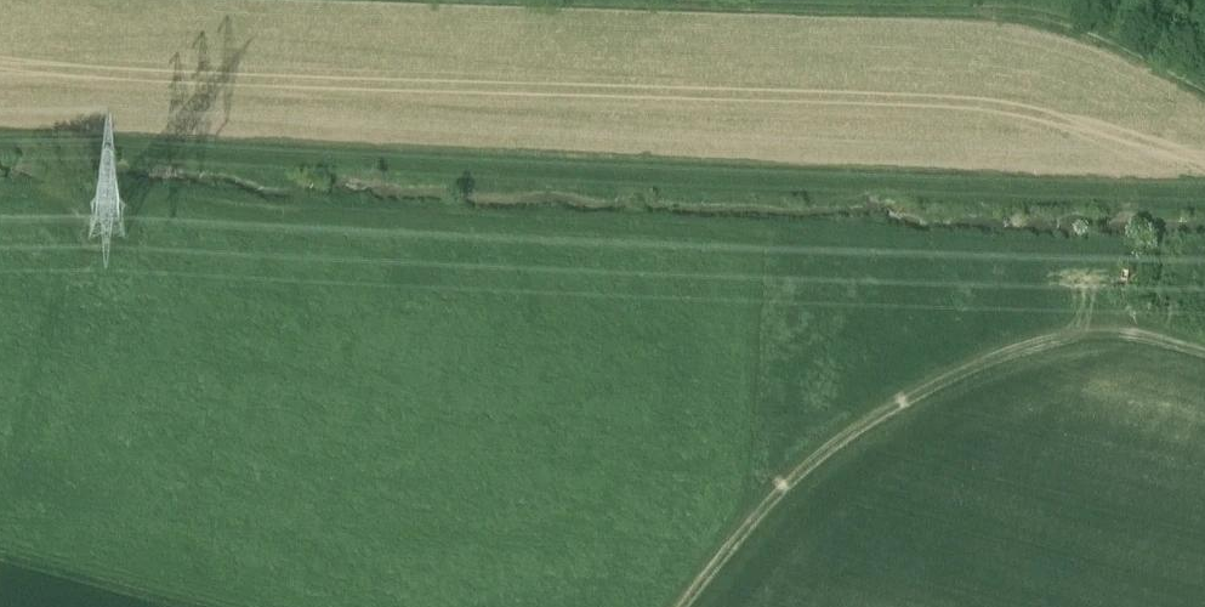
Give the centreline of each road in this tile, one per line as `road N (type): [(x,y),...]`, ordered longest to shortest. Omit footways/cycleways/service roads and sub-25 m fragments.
road 1 (track): [(1204,86),(1046,16),(753,3),(498,9),(263,0)]
road 2 (track): [(685,606),(791,487),(857,433),(934,386),(1049,339),(1113,330),(1204,350)]
road 3 (track): [(0,553),(199,606)]

